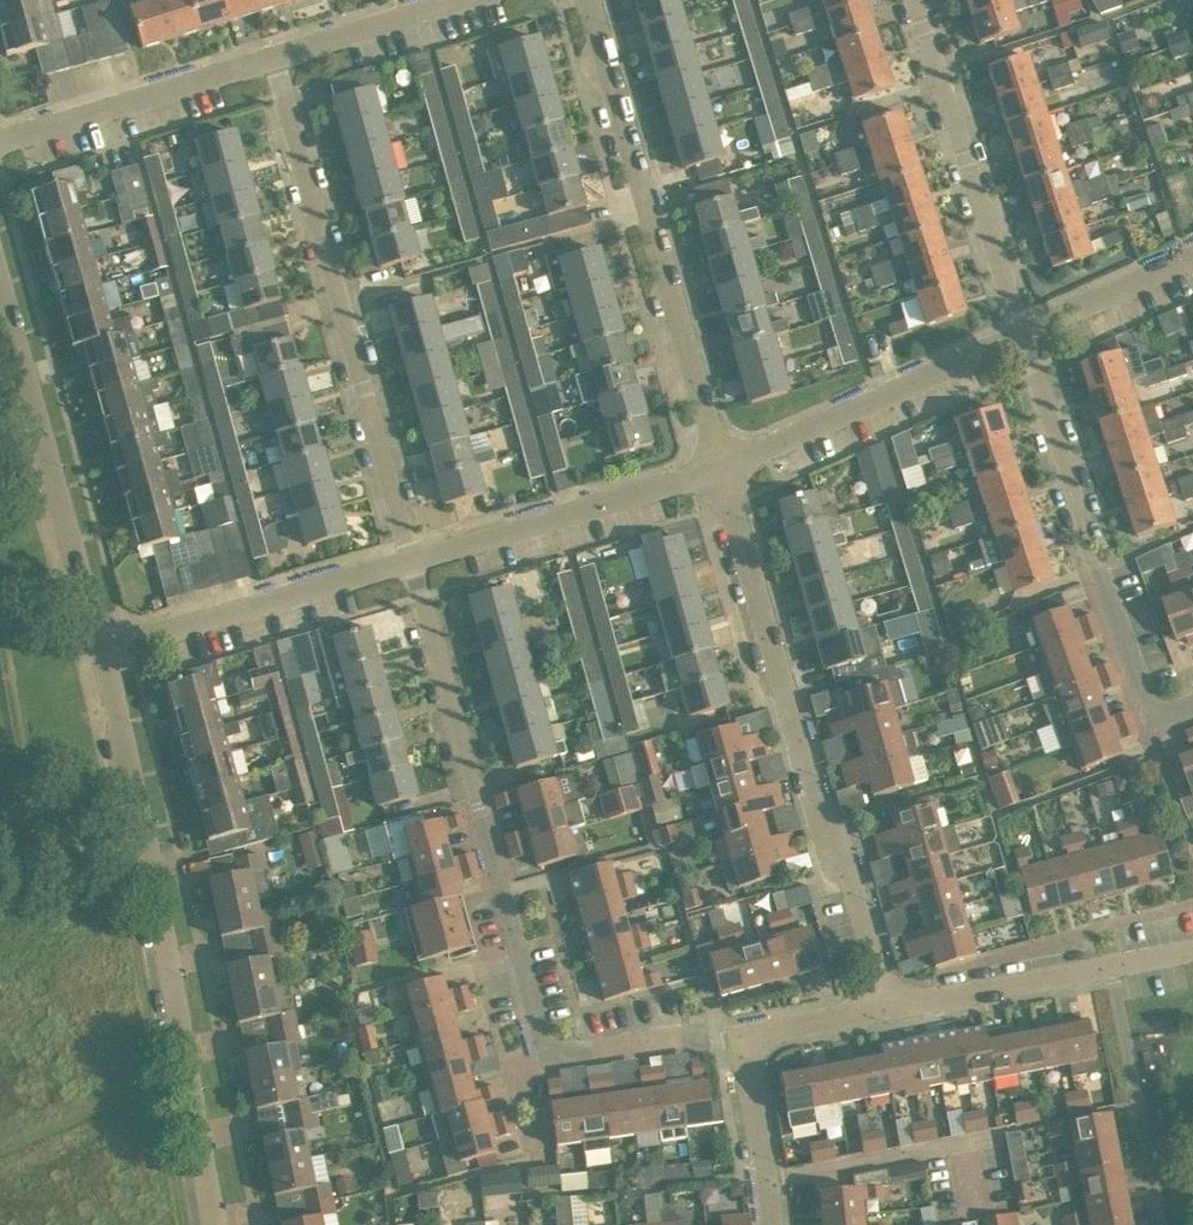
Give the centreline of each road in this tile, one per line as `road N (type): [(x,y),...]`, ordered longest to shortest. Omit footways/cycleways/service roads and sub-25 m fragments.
road 1 (unclassified): [(215,1224),(100,645)]
road 2 (residential): [(886,1009),(842,849),(825,854),(718,470)]
road 3 (residential): [(412,561),(273,59)]
road 4 (residential): [(718,470),(591,0)]
road 5 (unclassified): [(100,645),(0,269)]
road 6 (residential): [(1023,330),(917,0)]
road 7 (residential): [(718,470),(1023,330)]
road 8 (residential): [(100,645),(412,561)]
road 9 (residential): [(412,561),(718,470)]
road 10 (residential): [(0,141),(273,59)]
road 11 (residential): [(1111,966),(1161,1224)]
road 12 (residential): [(548,1058),(478,806)]
road 13 (residential): [(788,1177),(965,1144),(979,1219)]
road 14 (residential): [(478,806),(412,561)]
road 15 (residential): [(1095,568),(1023,330)]
road 16 (residential): [(1111,966),(886,1009)]
road 17 (residential): [(1192,703),(1148,719),(1095,568)]
road 18 (residential): [(273,59),(456,0)]
road 19 (residential): [(1023,330),(1192,253)]
road 20 (residential): [(712,1037),(548,1058)]
road 21 (residential): [(886,1009),(739,1037)]
road 22 (residential): [(739,1037),(766,1179)]
road 23 (residential): [(548,1058),(524,1063),(539,1158)]

